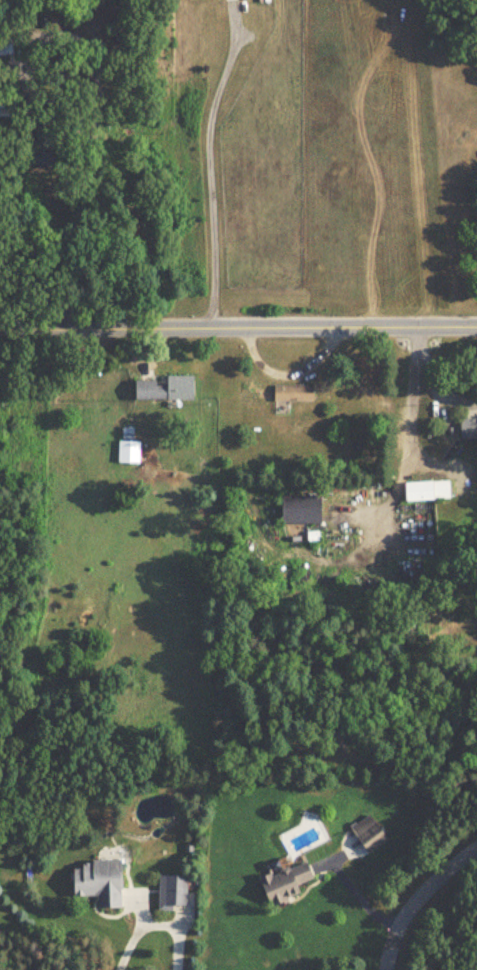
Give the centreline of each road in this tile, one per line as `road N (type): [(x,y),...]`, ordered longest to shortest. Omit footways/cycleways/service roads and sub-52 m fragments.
road 1 (residential): [(476,328),(0,331)]
road 2 (residential): [(476,847),(435,876),(407,909),(388,969)]

